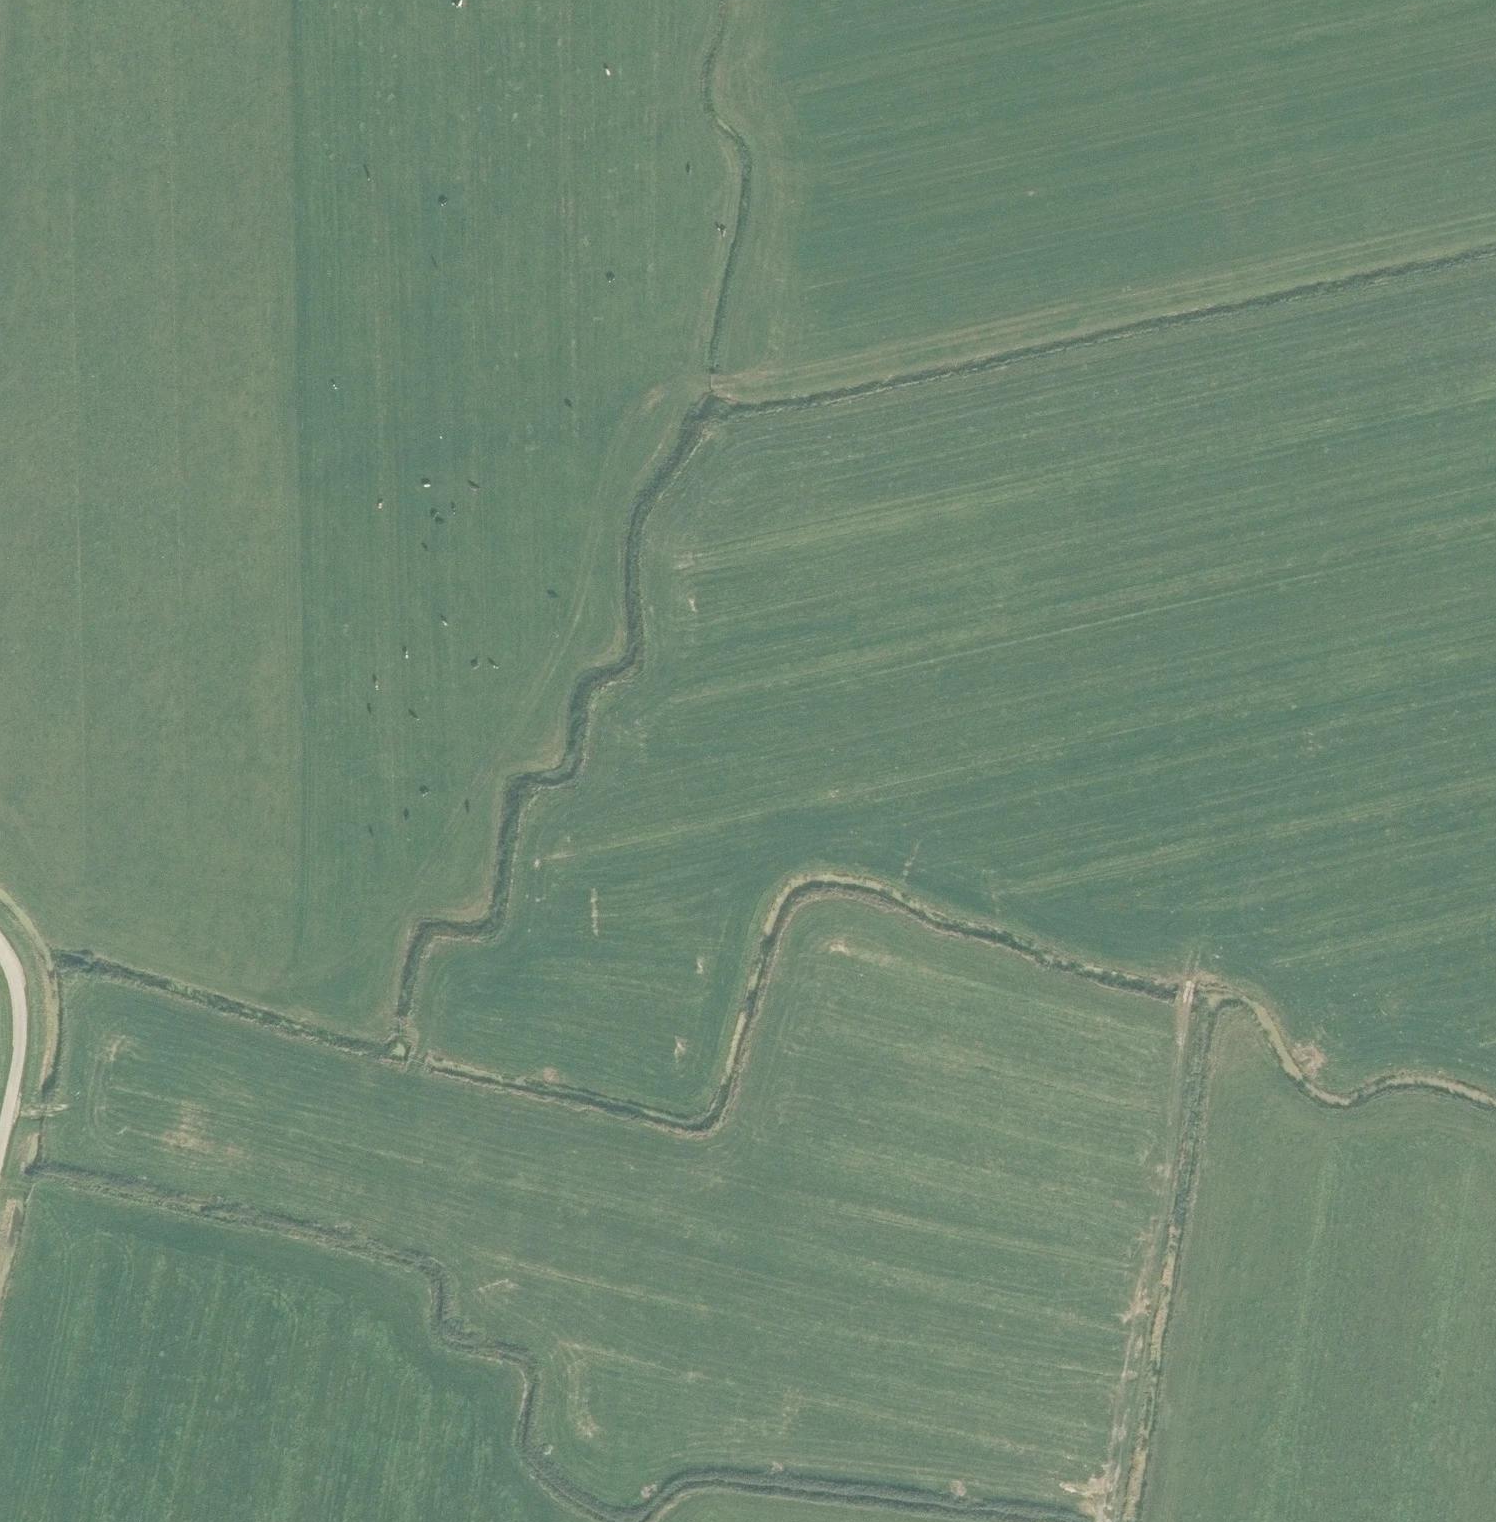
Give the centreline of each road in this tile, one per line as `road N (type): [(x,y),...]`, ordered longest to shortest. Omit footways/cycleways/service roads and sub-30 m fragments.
road 1 (unclassified): [(0,948),(18,985),(22,1043),(0,1144)]

